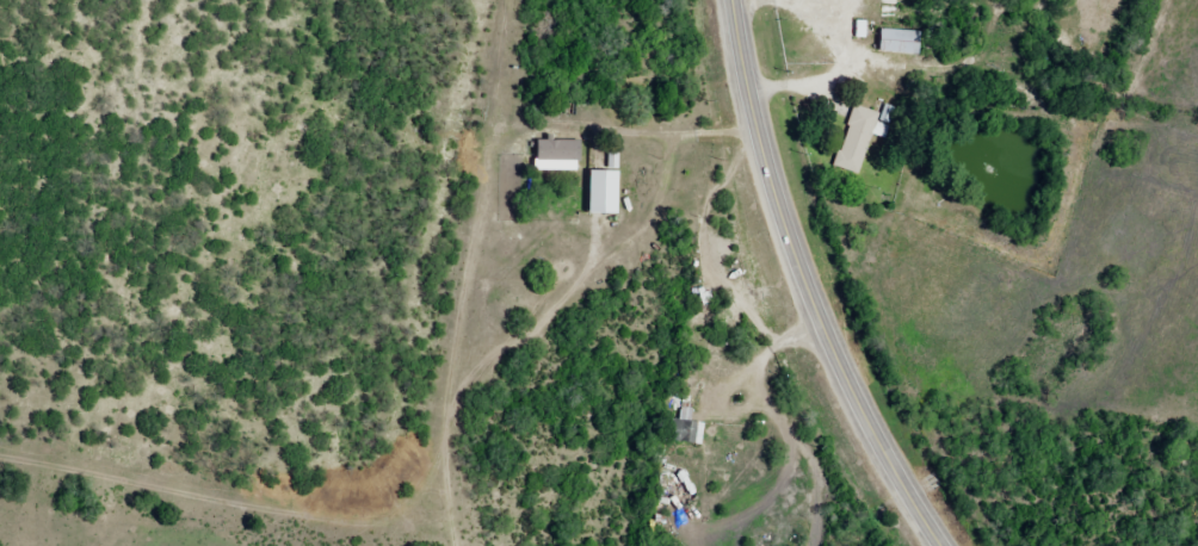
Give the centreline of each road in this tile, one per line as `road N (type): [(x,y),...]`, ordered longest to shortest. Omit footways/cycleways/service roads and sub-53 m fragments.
road 1 (secondary): [(939,545),(841,376),(791,249),(730,0)]

